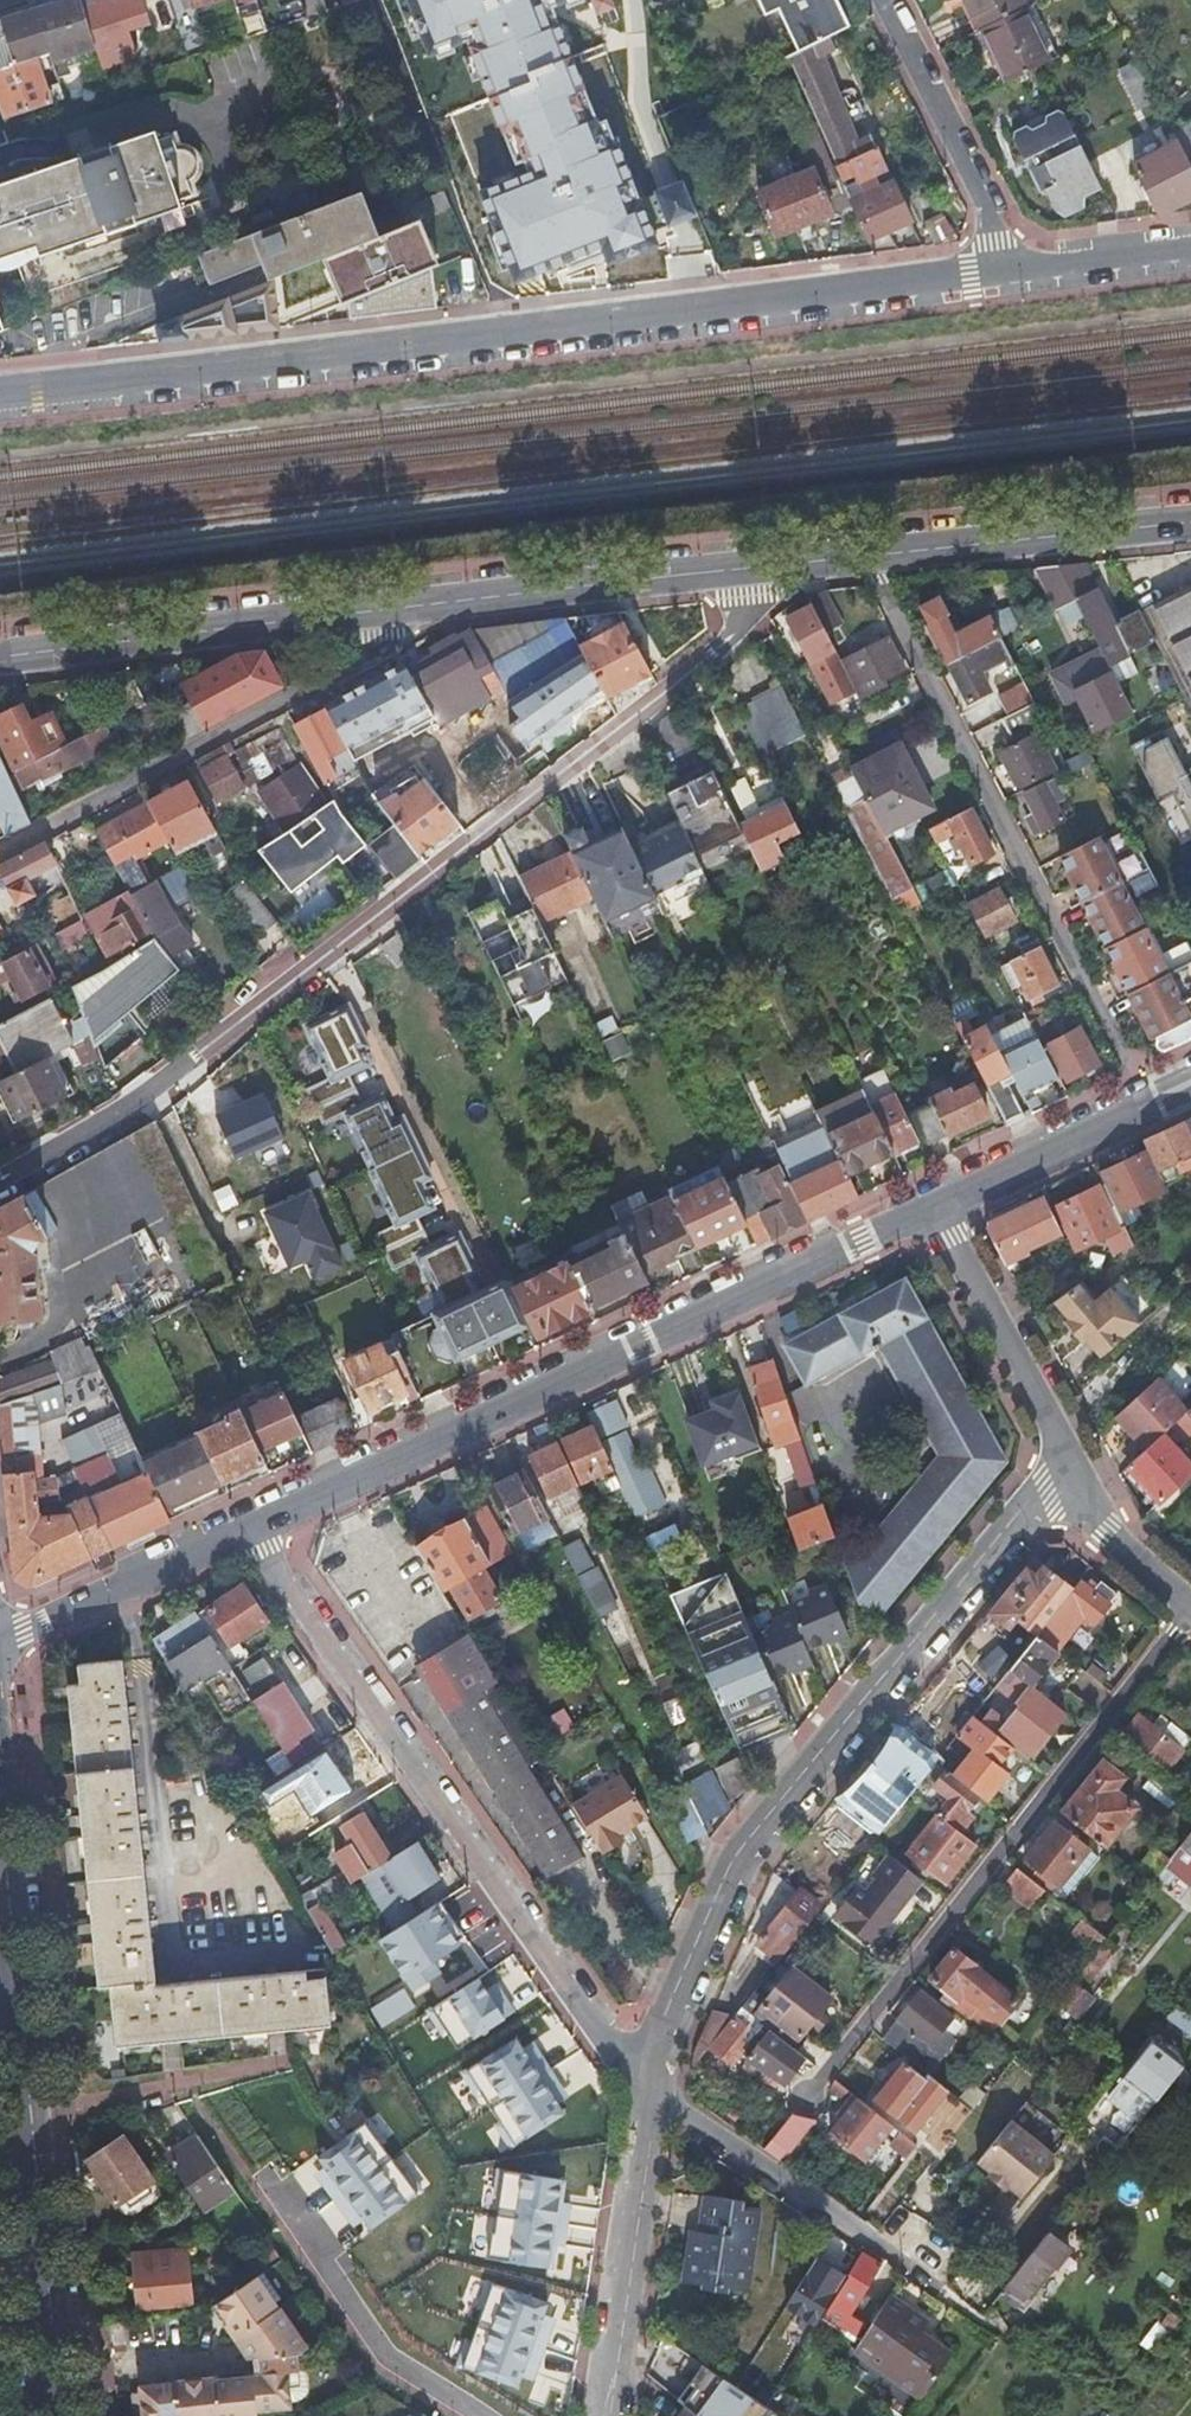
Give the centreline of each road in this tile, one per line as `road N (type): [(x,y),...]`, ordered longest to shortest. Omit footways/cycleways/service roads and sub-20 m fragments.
road 1 (residential): [(1008,274),(0,397)]
road 2 (residential): [(0,1178),(123,1112),(551,781),(739,623),(744,569)]
road 3 (residential): [(252,1522),(934,1202)]
road 4 (residential): [(1067,1470),(965,1566),(749,1848),(650,2085)]
road 5 (residential): [(650,2085),(574,2003),(252,1522)]
road 6 (primary): [(0,1819),(66,2415)]
road 7 (residential): [(0,846),(460,603)]
road 8 (residential): [(0,657),(460,603)]
road 9 (residential): [(744,569),(1190,524)]
road 10 (residential): [(650,2085),(605,2415)]
road 11 (residential): [(475,2415),(384,2352),(277,2189)]
road 12 (residential): [(1008,274),(1001,241),(889,0)]
road 13 (residential): [(934,1202),(1067,1470)]
road 14 (residential): [(460,603),(744,569)]
road 15 (residential): [(934,1202),(1190,1082)]
road 16 (residential): [(0,1640),(252,1522)]
road 17 (residential): [(1067,1470),(1092,1517),(1190,1605)]
road 18 (residential): [(1190,248),(1008,274)]

